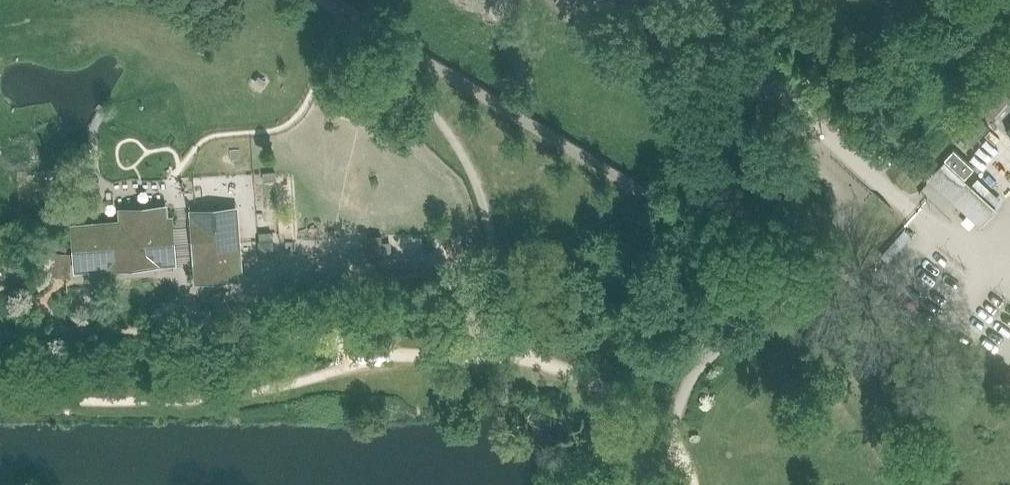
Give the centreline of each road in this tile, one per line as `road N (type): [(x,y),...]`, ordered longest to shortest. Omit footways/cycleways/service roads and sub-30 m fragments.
road 1 (unclassified): [(813,122),(690,0)]
road 2 (unclassified): [(813,122),(906,201)]

